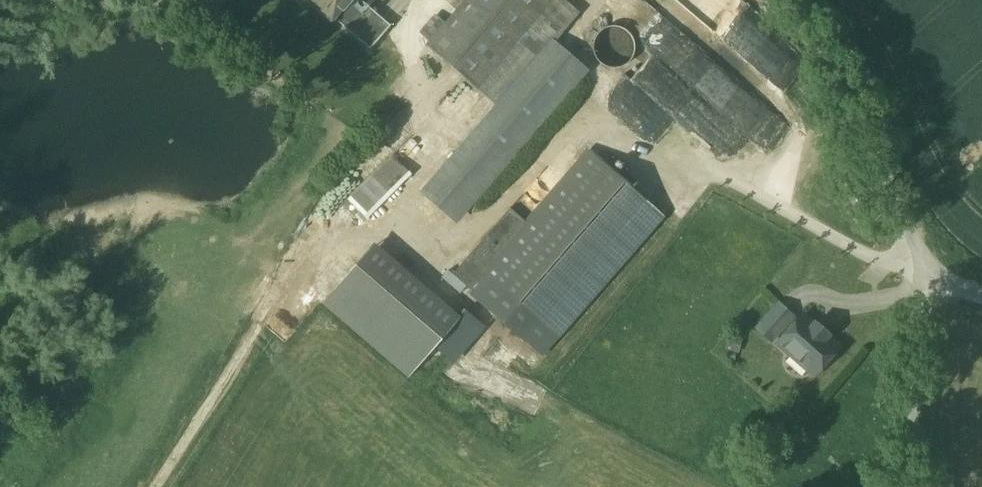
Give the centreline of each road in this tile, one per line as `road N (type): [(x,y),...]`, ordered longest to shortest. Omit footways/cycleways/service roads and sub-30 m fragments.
road 1 (unclassified): [(922,263),(834,45),(792,0)]
road 2 (unclassified): [(922,263),(907,486)]
road 3 (track): [(264,319),(138,486)]

